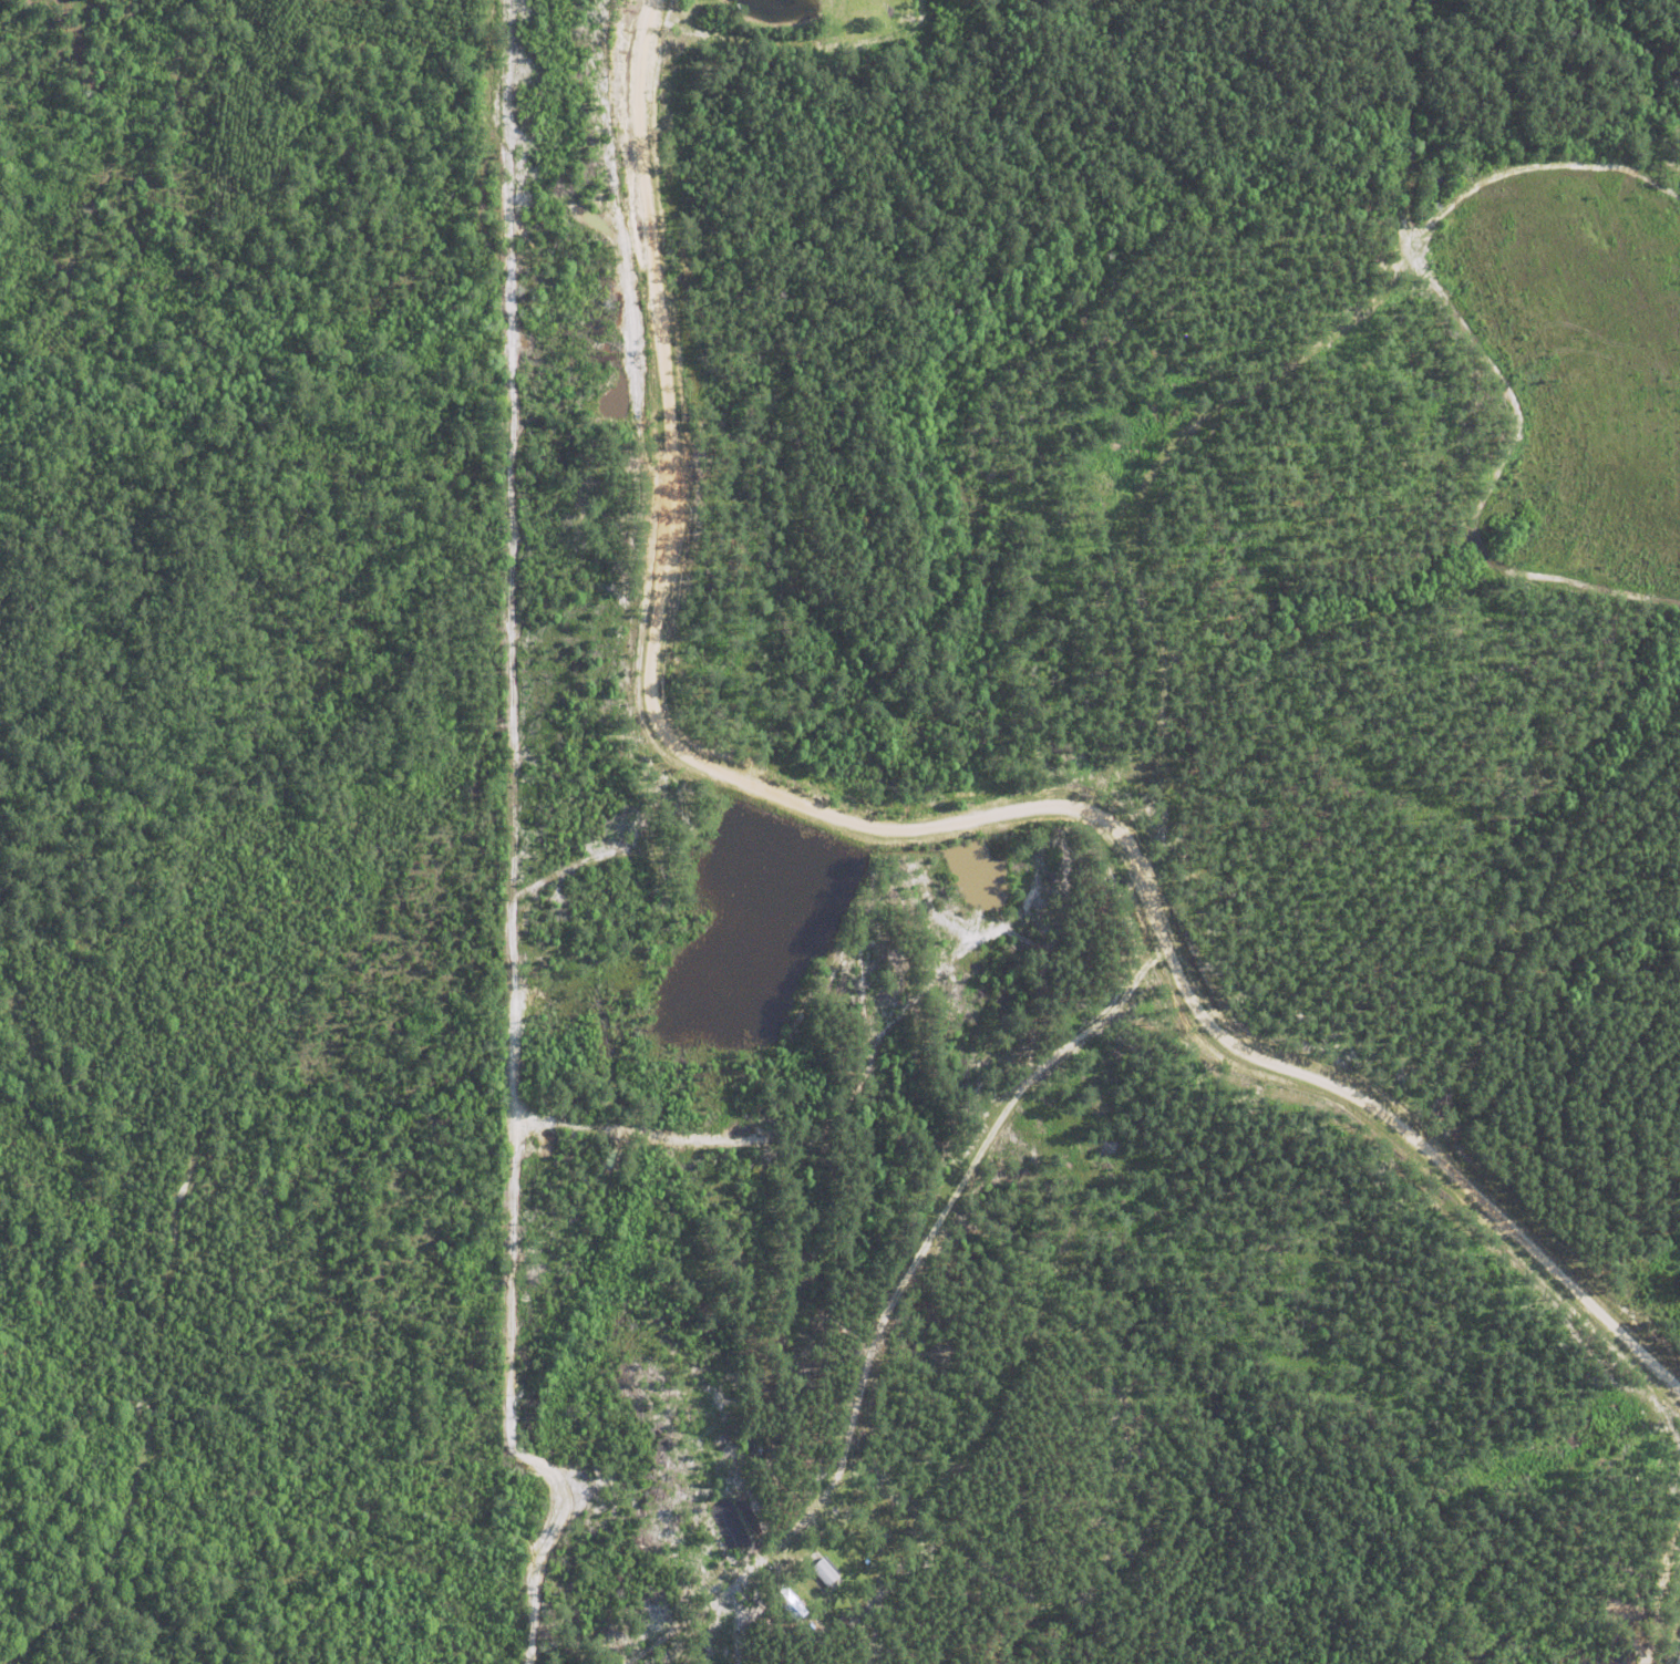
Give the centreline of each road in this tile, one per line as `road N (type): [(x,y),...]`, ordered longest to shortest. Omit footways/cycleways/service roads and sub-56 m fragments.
road 1 (residential): [(655,0),(637,72),(669,430),(664,558),(647,654),(658,726),(679,752),(870,827),(930,828),(1045,807),(1082,812),(1115,828),(1202,1016),(1236,1043),(1349,1093),(1399,1127),(1679,1392)]

